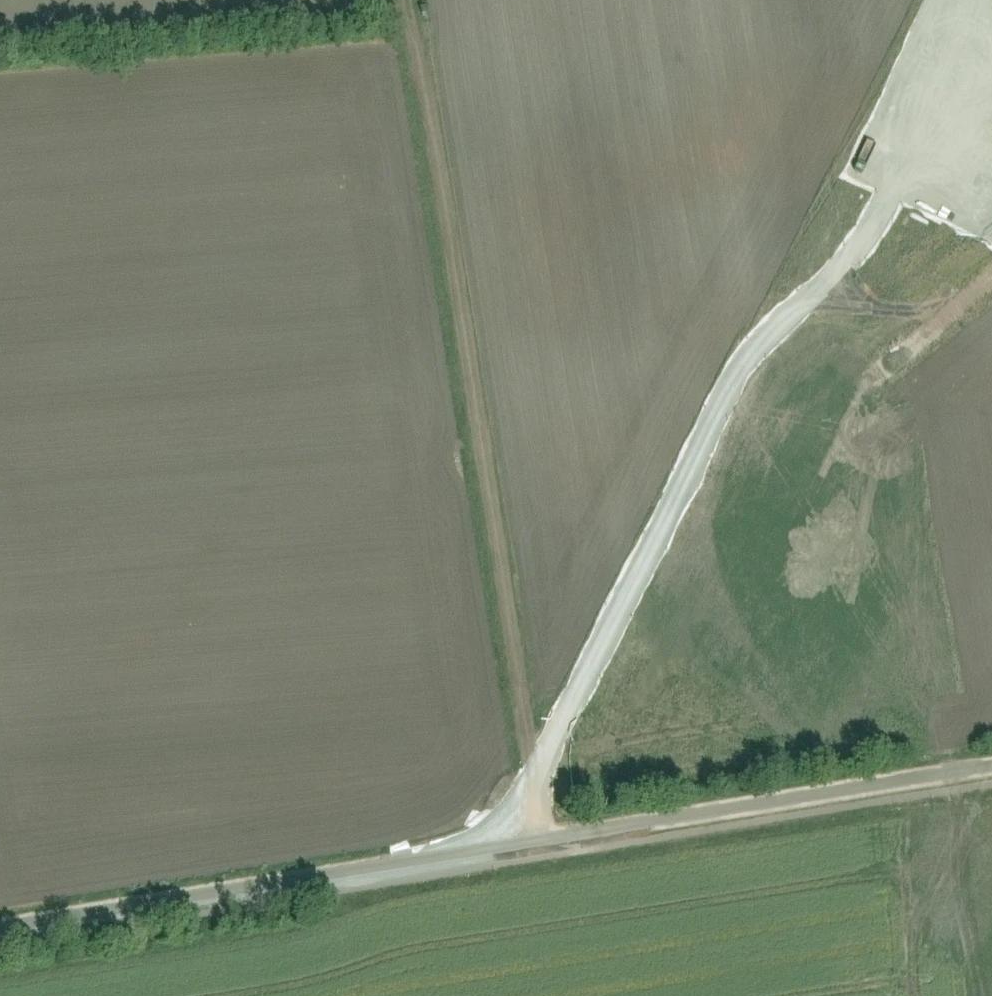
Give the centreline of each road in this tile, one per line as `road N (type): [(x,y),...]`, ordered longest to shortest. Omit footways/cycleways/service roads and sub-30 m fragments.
road 1 (unclassified): [(0,931),(991,771)]
road 2 (track): [(418,0),(544,843)]

